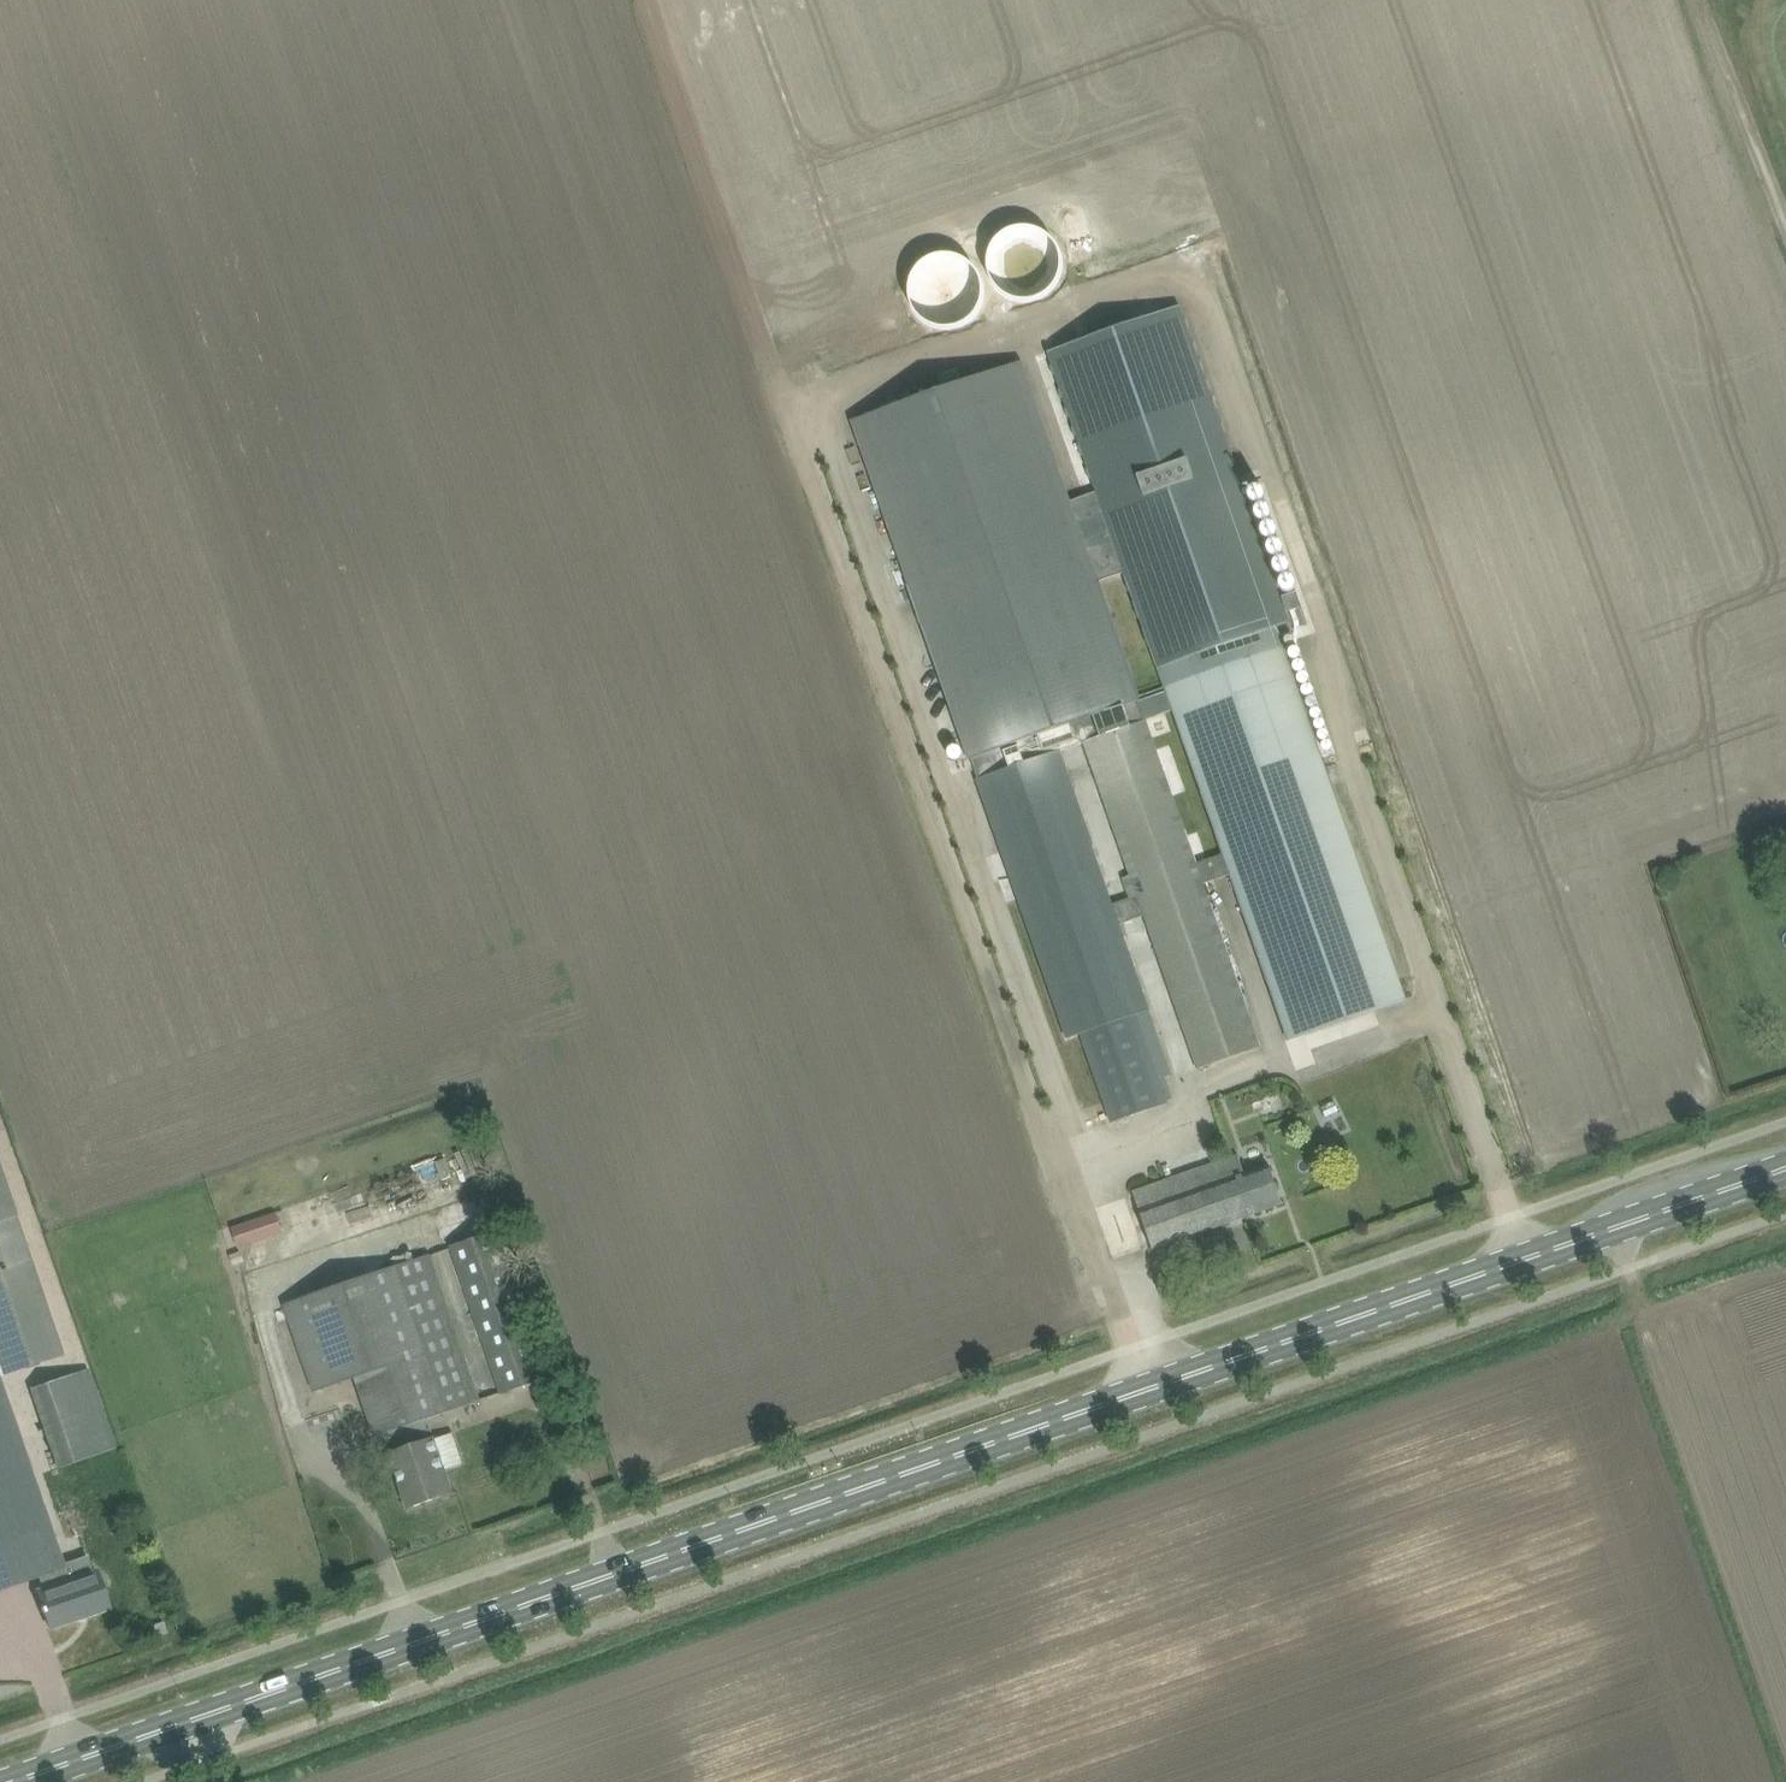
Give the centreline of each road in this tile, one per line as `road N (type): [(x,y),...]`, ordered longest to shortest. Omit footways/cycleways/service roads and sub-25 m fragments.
road 1 (primary): [(43,1781),(1785,1167)]
road 2 (track): [(1058,1146),(650,0)]
road 3 (track): [(1711,0),(1785,217)]

